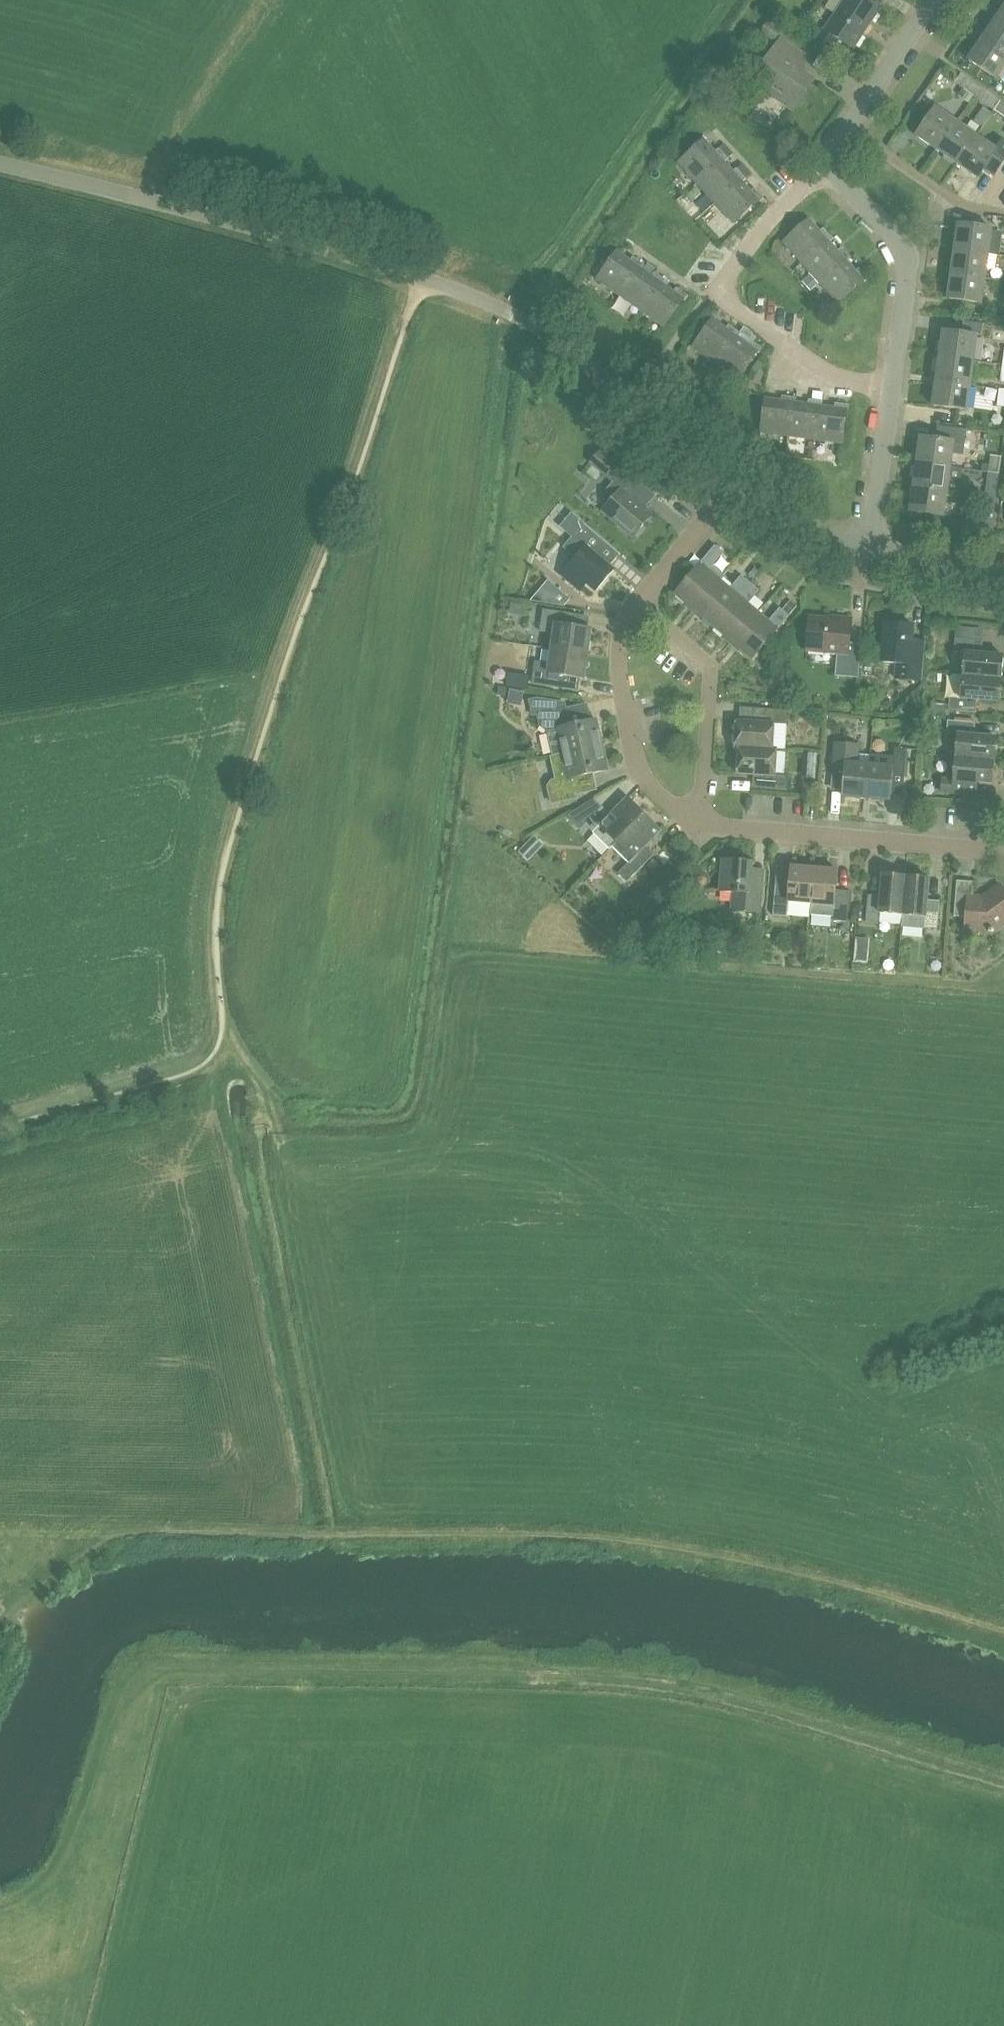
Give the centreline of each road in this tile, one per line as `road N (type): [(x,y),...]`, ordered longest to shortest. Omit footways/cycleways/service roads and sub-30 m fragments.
road 1 (unclassified): [(509,314),(290,238),(0,164)]
road 2 (residential): [(892,389),(829,375),(715,295),(773,216),(826,163)]
road 3 (residential): [(700,822),(1003,848)]
road 4 (residential): [(733,488),(592,370),(509,314)]
road 5 (residential): [(892,389),(907,264),(895,240),(826,163)]
road 6 (residential): [(700,822),(711,665),(637,604)]
road 7 (residential): [(637,604),(623,630),(618,665),(635,759),(648,784),(700,822)]
road 8 (residential): [(826,163),(933,0)]
road 9 (residential): [(870,547),(892,389)]
road 10 (residential): [(733,488),(637,604)]
road 11 (residential): [(870,547),(782,516),(733,488)]
road 12 (residential): [(1003,570),(870,547)]

